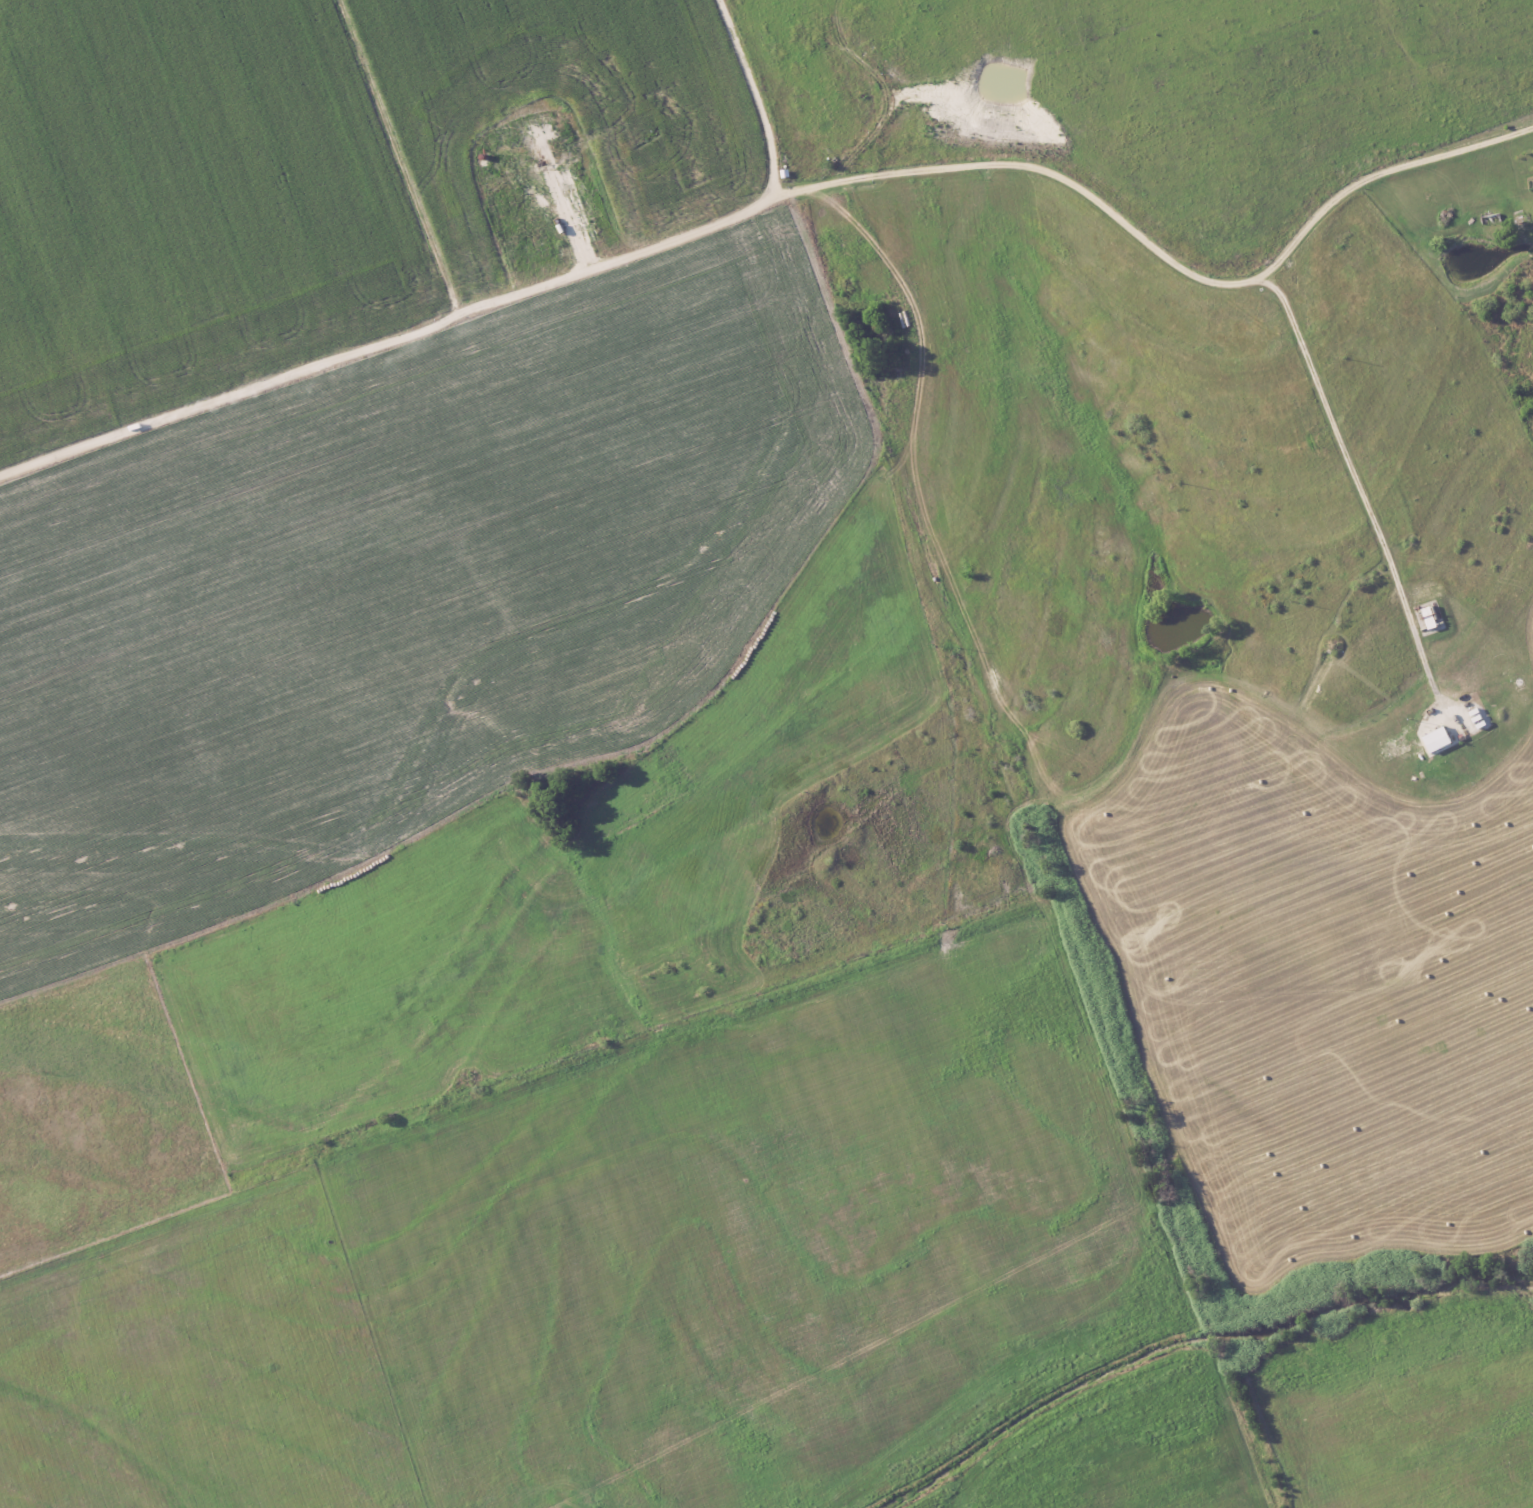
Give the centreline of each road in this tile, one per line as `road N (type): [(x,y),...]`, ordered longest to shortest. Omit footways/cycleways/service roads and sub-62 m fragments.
road 1 (residential): [(0,478),(786,196),(1027,156),(1190,273),(1220,283),(1260,279)]

